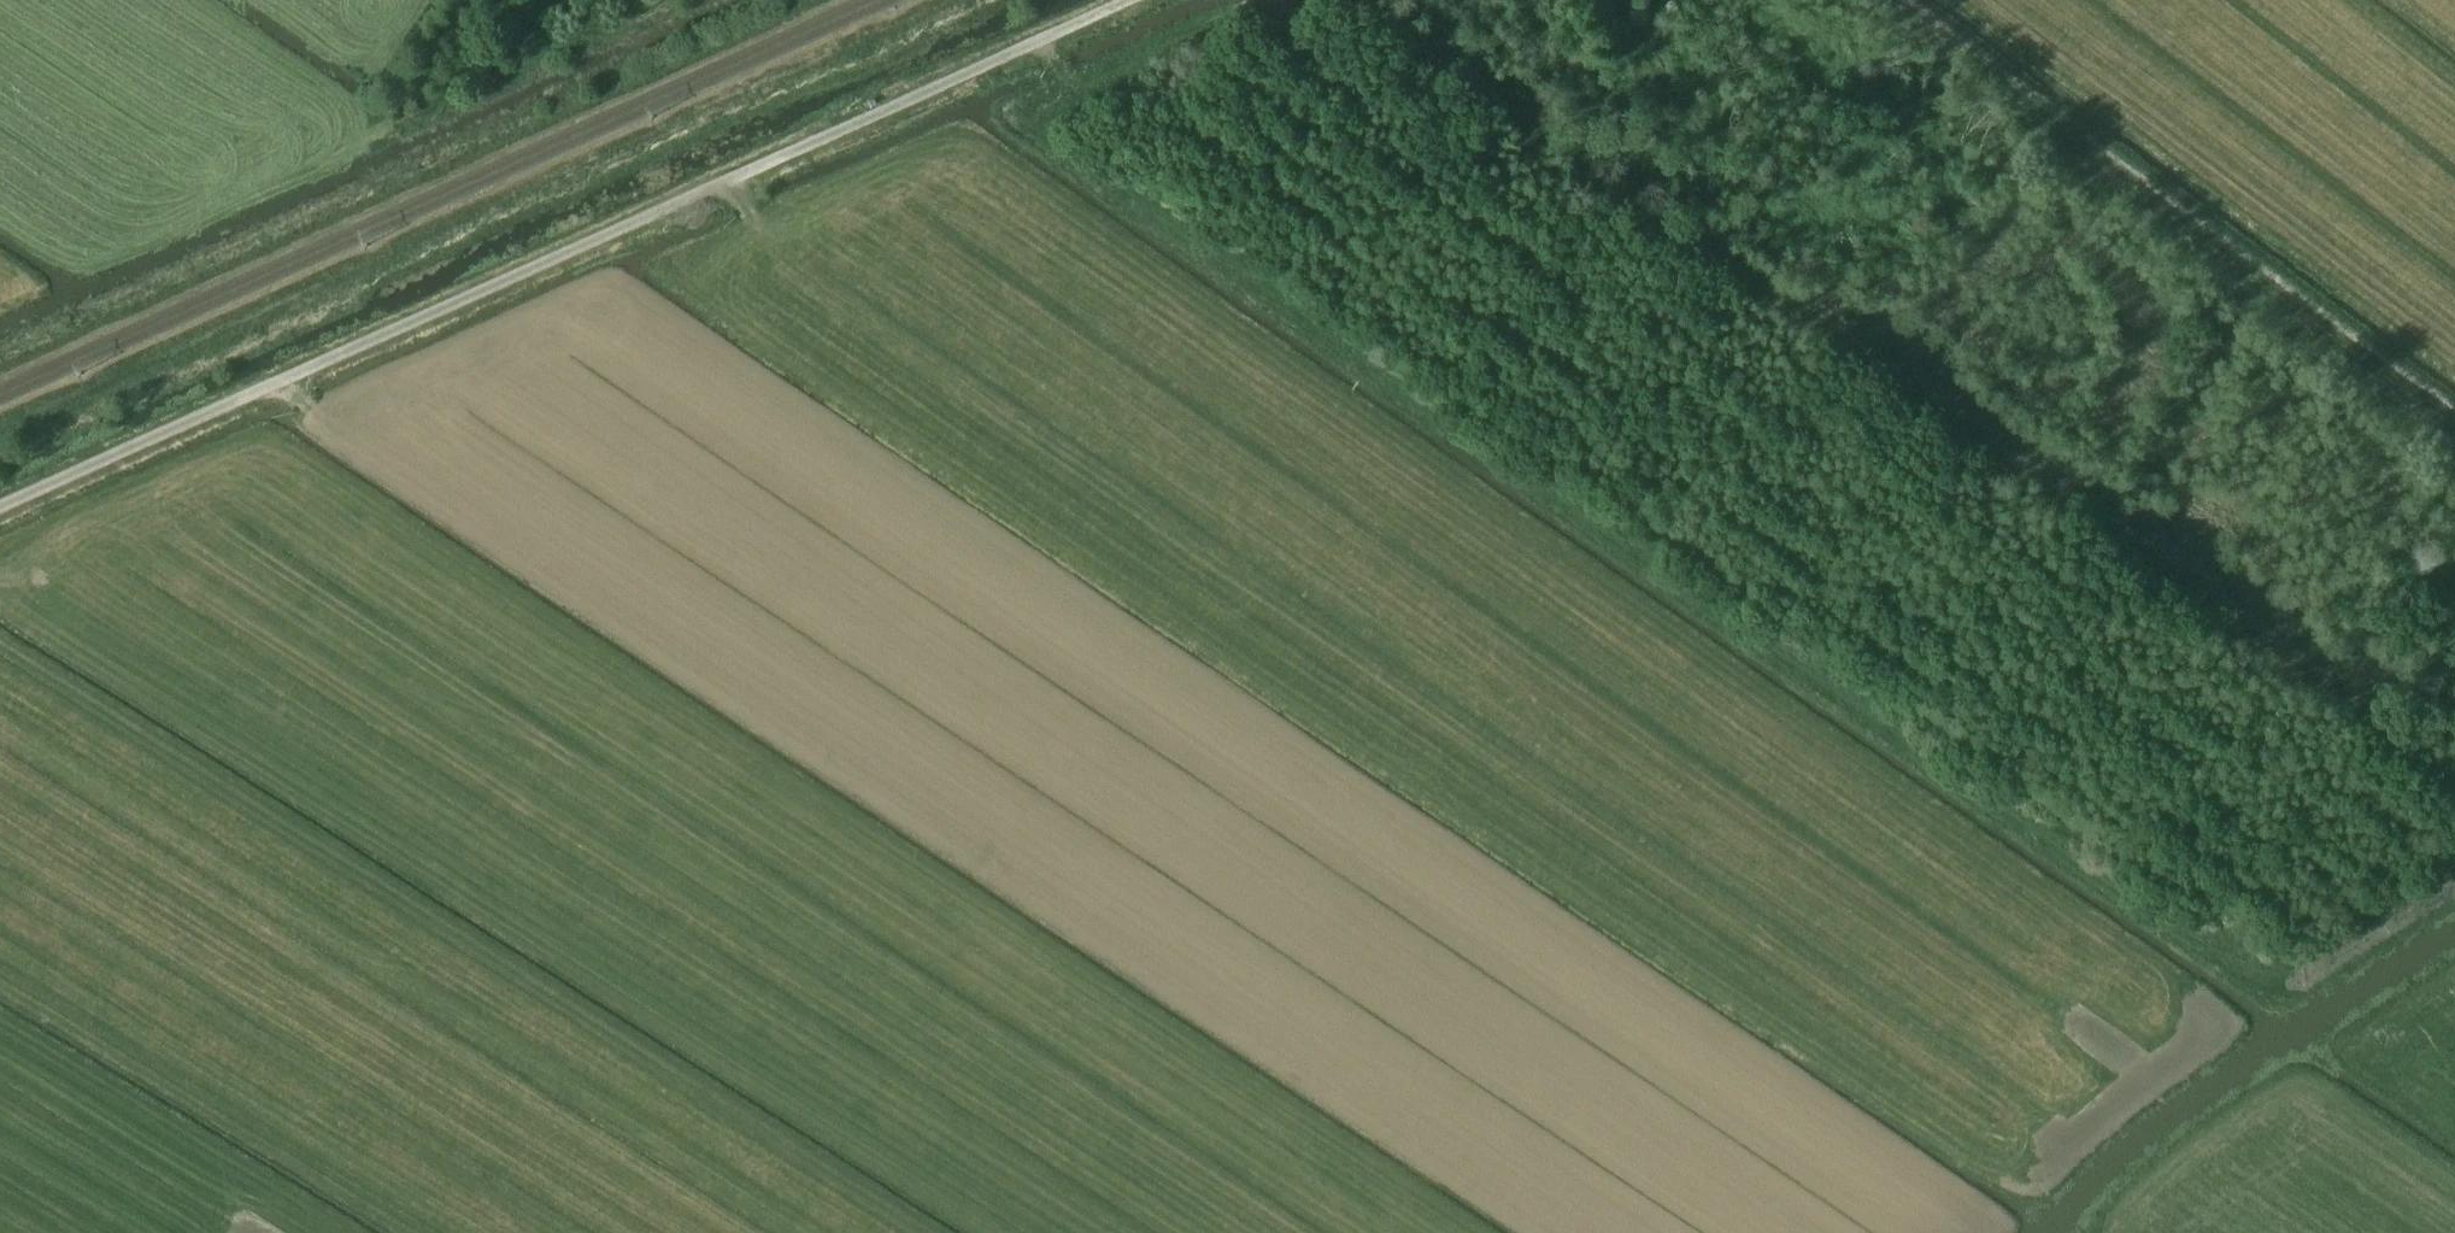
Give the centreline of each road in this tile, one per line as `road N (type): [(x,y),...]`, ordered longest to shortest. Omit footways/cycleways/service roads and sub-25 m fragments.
road 1 (track): [(0,508),(1141,0)]

